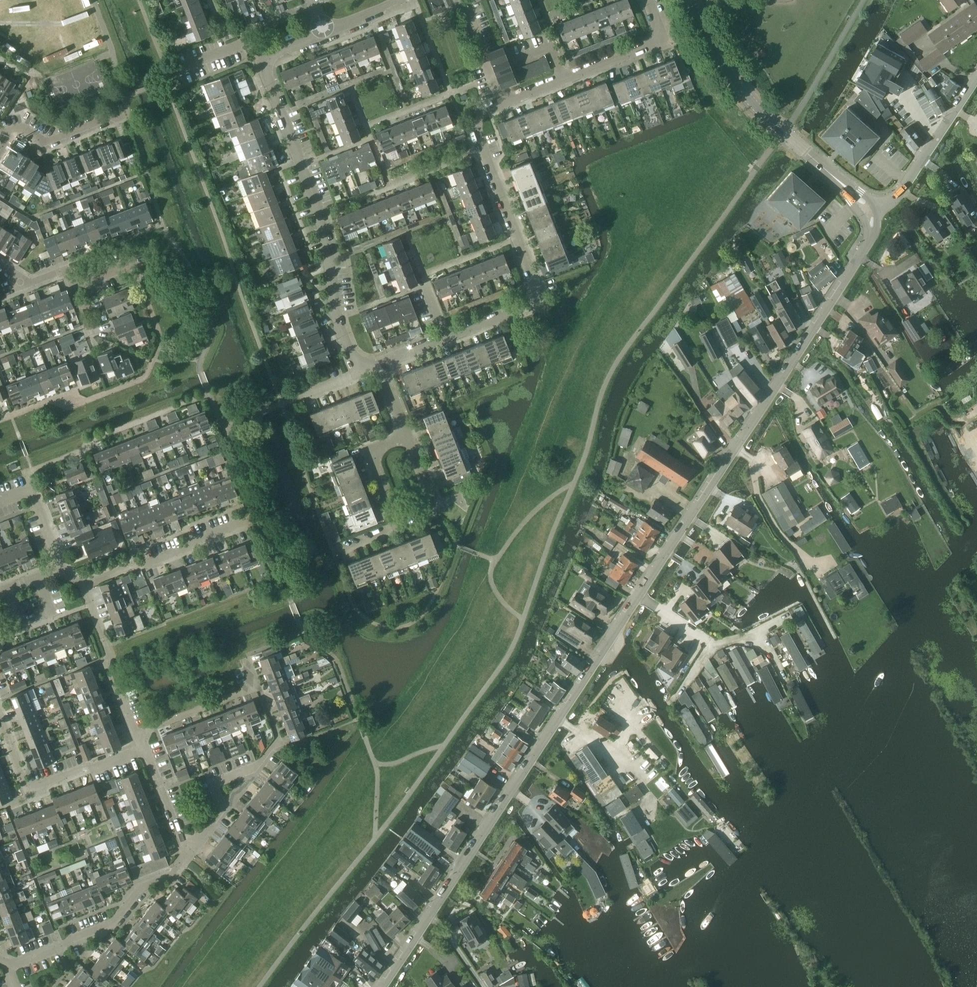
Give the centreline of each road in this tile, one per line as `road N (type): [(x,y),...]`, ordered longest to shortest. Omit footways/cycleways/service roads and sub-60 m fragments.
road 1 (residential): [(384,986),(835,296),(871,238),(867,209)]
road 2 (residential): [(380,365),(529,306),(536,283),(475,121),(501,103)]
road 3 (residential): [(360,373),(337,319),(321,214),(263,57)]
road 4 (residential): [(867,209),(739,90),(691,0)]
road 5 (residential): [(9,966),(112,925),(141,885),(187,858)]
road 6 (residential): [(501,103),(648,45),(658,38),(646,0)]
road 7 (residential): [(144,749),(30,794),(0,716)]
road 8 (residential): [(84,585),(257,520)]
road 9 (residential): [(90,442),(85,452),(26,475),(62,569)]
road 10 (residential): [(867,209),(903,190),(976,79)]
road 11 (residential): [(136,263),(76,288),(67,271),(28,286),(0,268)]
road 12 (residential): [(84,585),(134,736)]
road 13 (residential): [(130,114),(49,146),(23,131),(9,137)]
road 14 (residential): [(134,736),(257,689)]
road 15 (residential): [(90,442),(210,394)]

